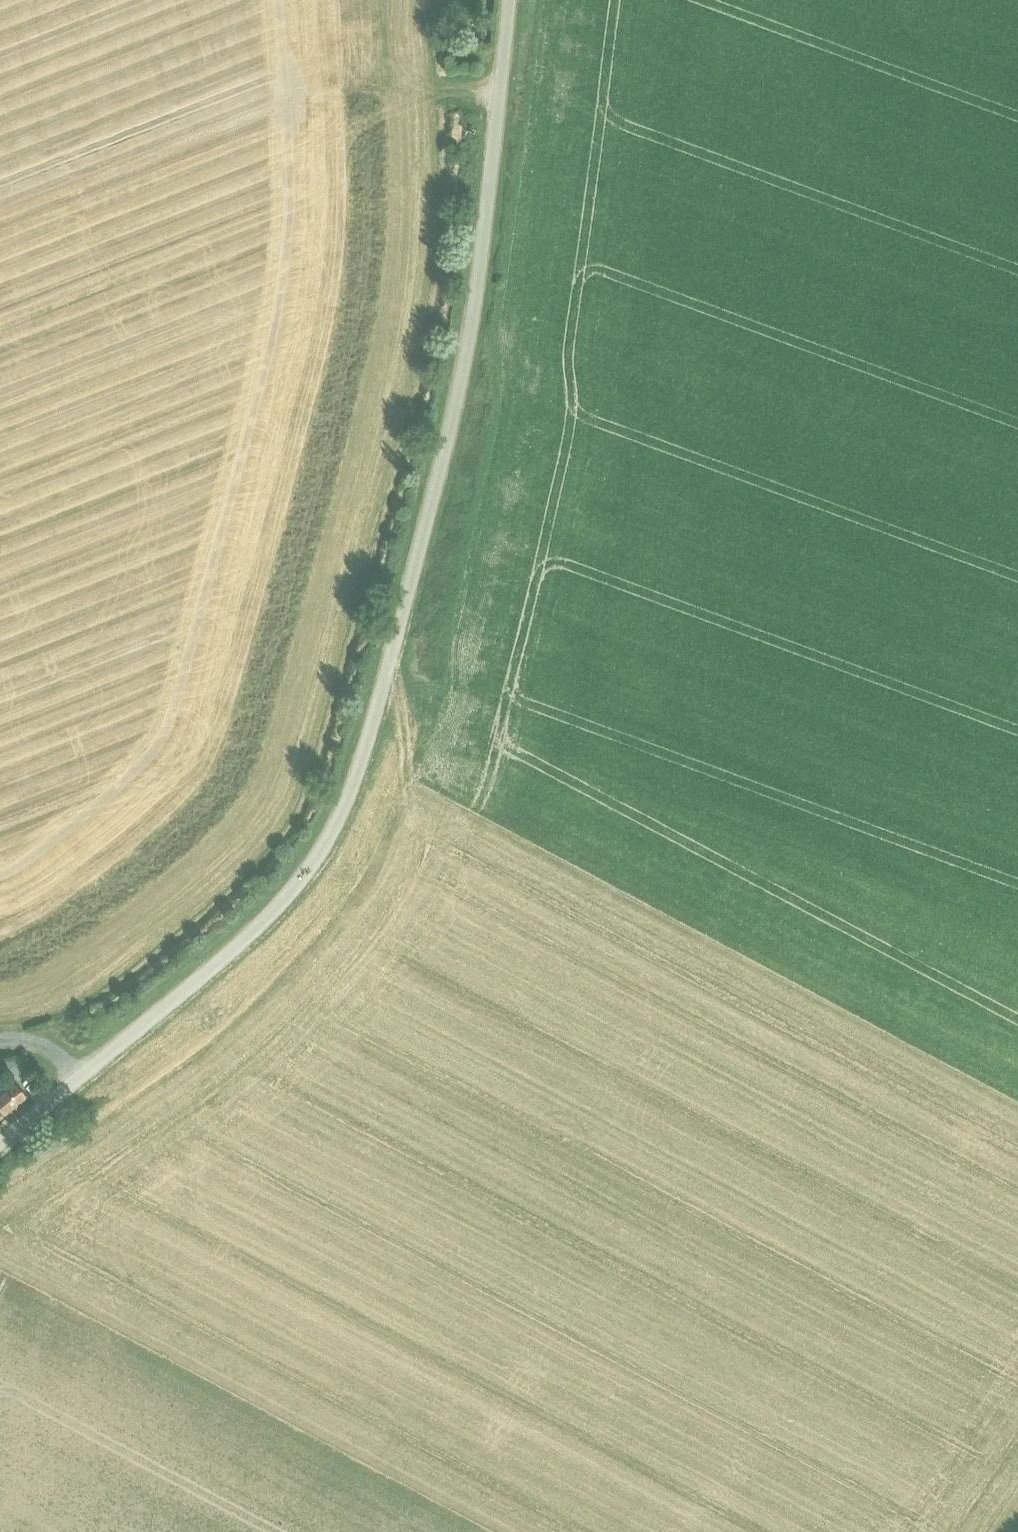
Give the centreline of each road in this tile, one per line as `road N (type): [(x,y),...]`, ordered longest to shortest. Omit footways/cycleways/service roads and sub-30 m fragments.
road 1 (unclassified): [(0,1142),(233,951),(292,890),(334,827),(363,756),(463,368),(508,0)]

